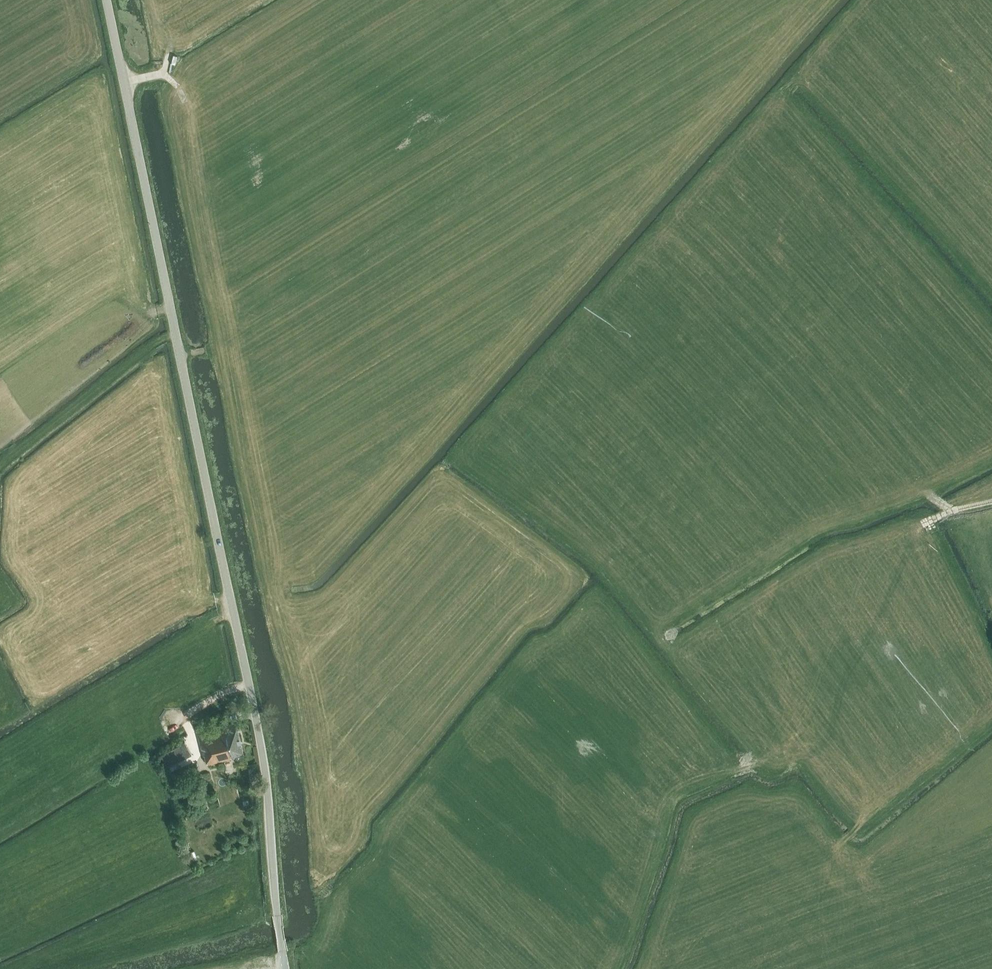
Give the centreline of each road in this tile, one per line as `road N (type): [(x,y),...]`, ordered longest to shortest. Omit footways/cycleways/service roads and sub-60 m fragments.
road 1 (unclassified): [(285,968),(256,719),(107,0)]
road 2 (track): [(176,334),(0,467)]

